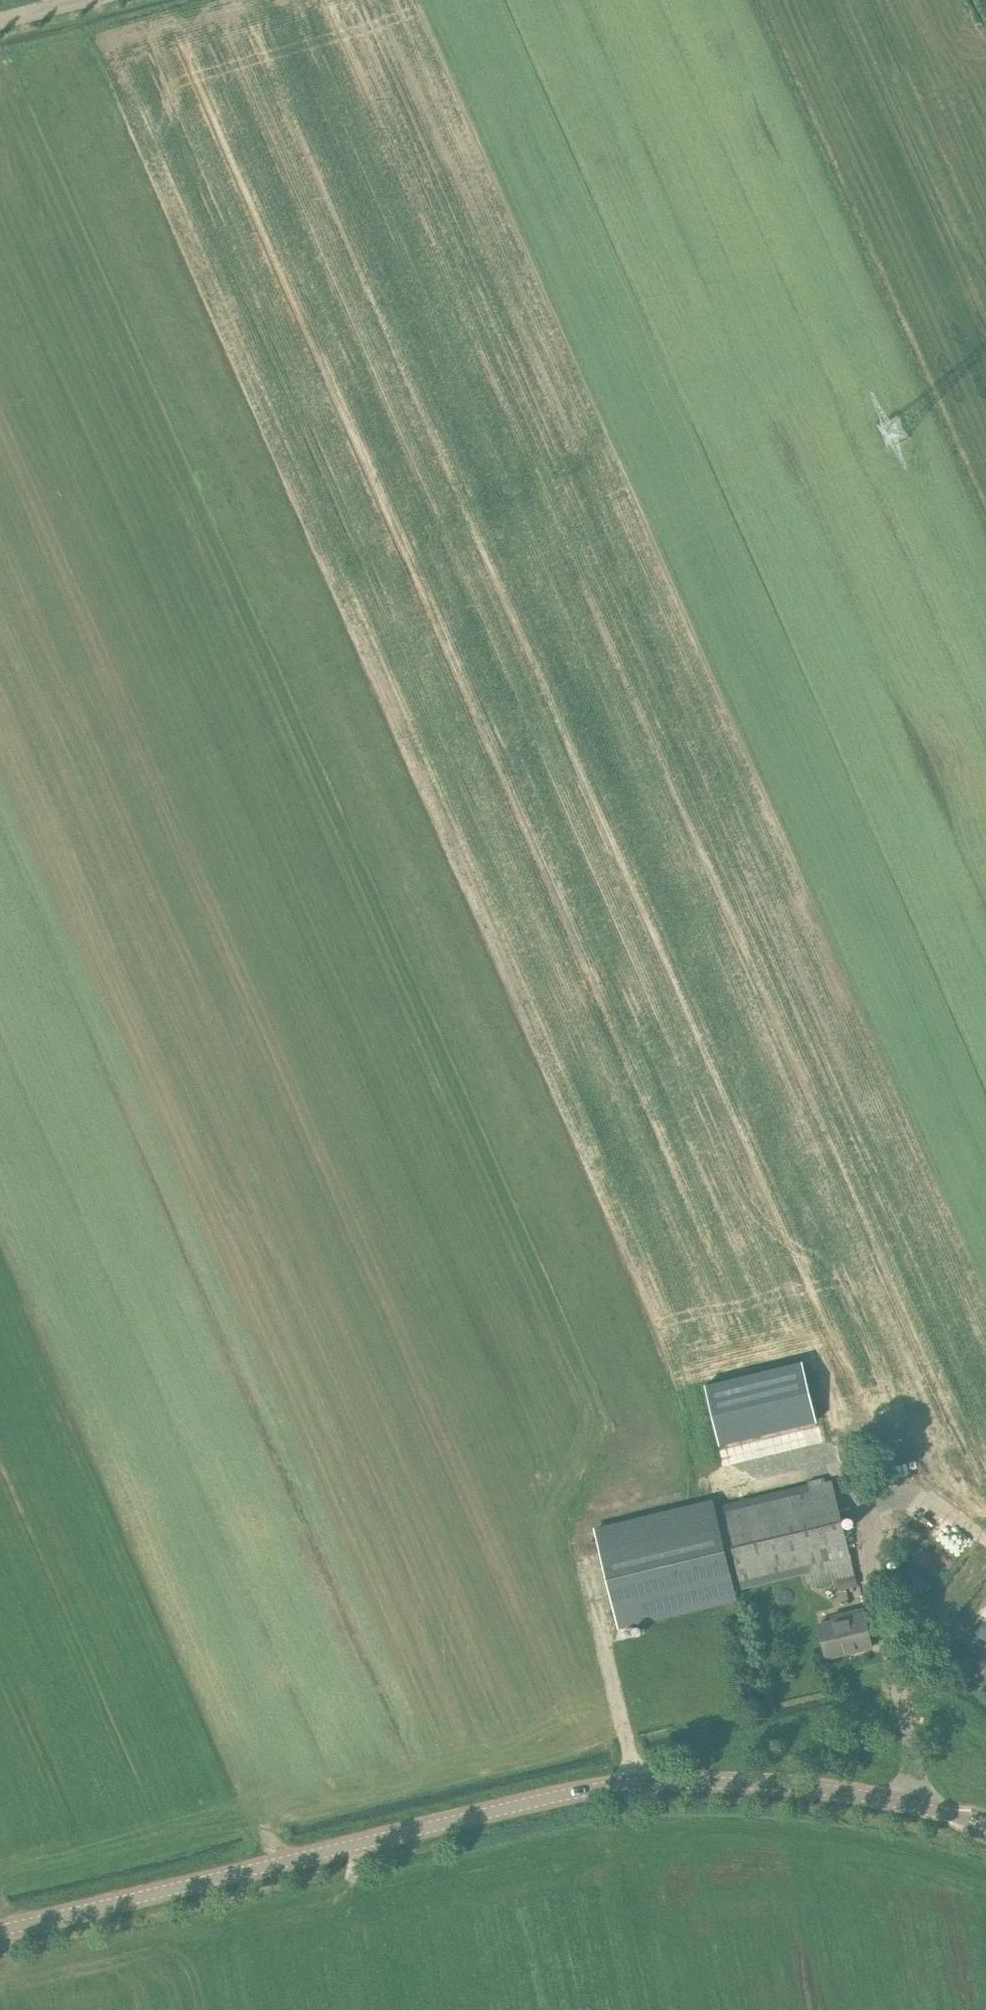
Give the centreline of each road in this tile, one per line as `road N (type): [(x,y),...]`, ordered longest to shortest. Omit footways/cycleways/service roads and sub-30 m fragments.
road 1 (unclassified): [(985,1826),(857,1785),(705,1776),(0,1935)]

